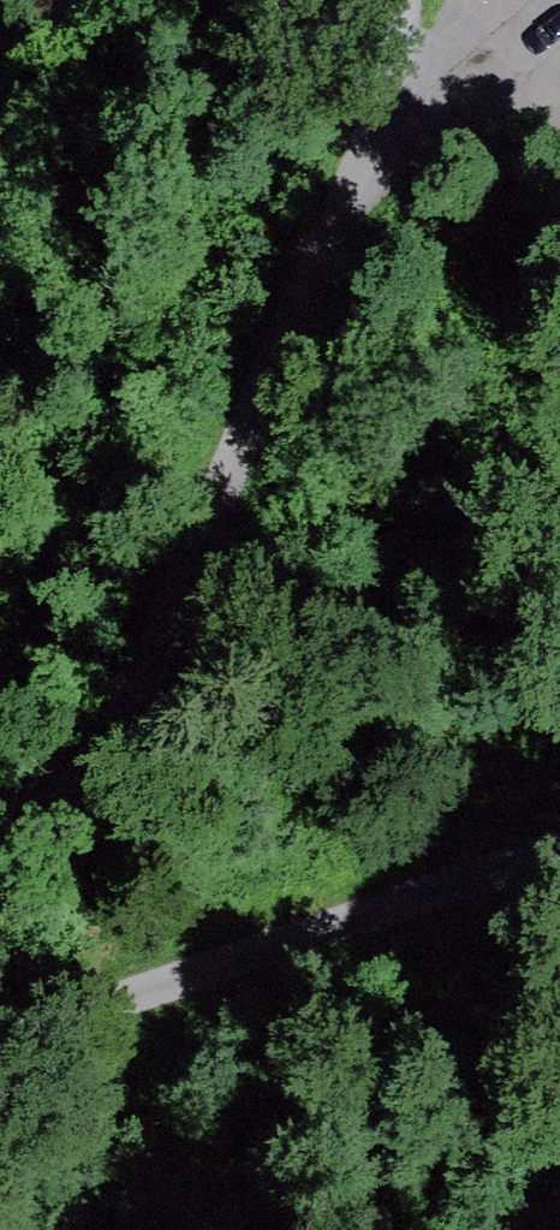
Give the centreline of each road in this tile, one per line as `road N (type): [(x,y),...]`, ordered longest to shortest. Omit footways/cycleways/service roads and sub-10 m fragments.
road 1 (unclassified): [(559,845),(0,1041)]
road 2 (unclassified): [(301,327),(215,525),(106,689),(0,801)]
road 3 (unclassified): [(301,327),(394,77),(402,0)]

